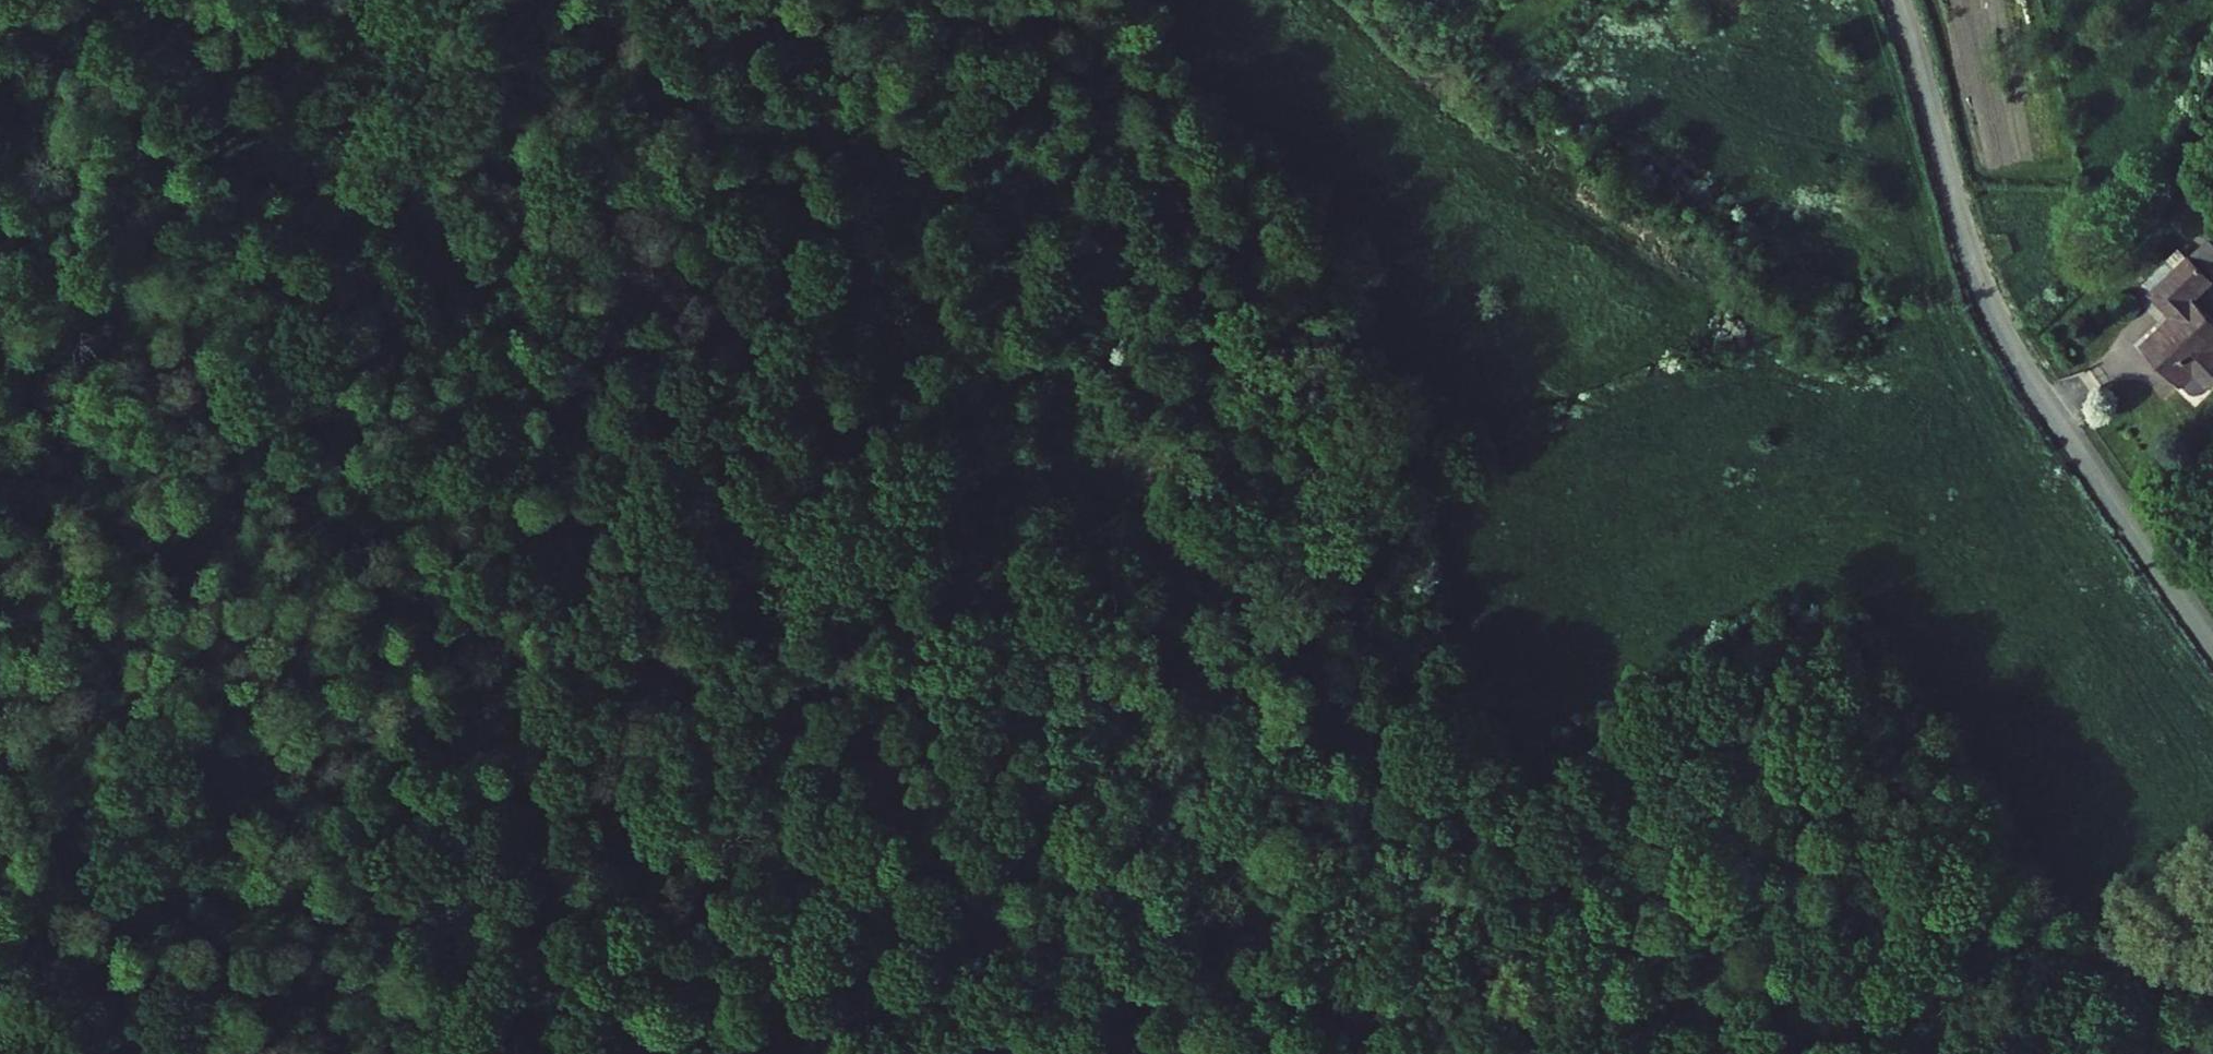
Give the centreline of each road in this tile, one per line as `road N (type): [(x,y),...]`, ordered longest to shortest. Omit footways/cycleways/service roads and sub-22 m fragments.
road 1 (track): [(1229,355),(637,1053)]
road 2 (track): [(0,625),(509,0)]
road 3 (unclassified): [(1897,0),(1997,323),(2212,640)]

